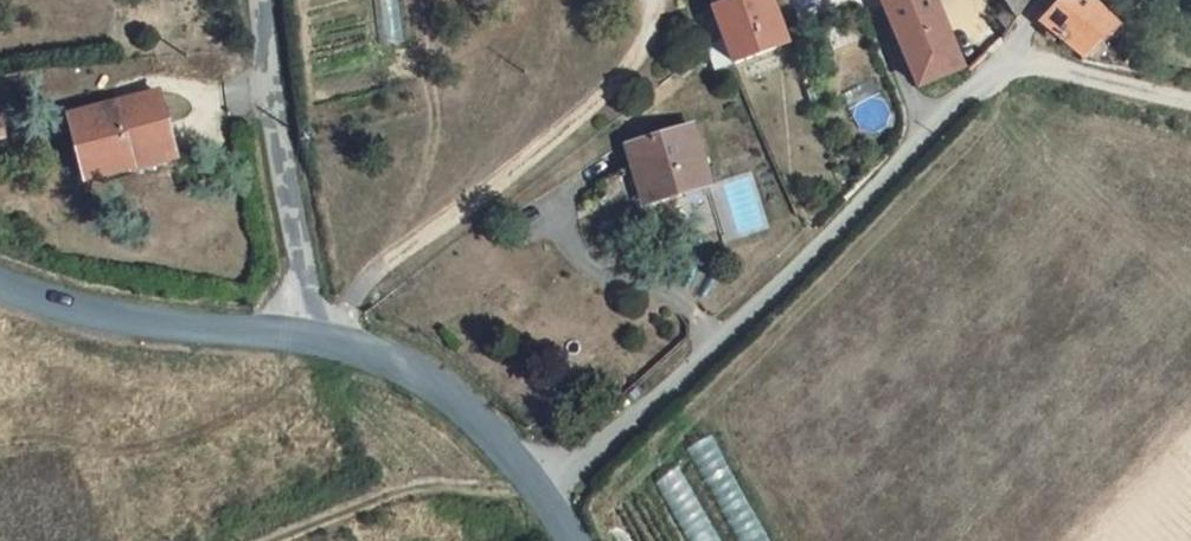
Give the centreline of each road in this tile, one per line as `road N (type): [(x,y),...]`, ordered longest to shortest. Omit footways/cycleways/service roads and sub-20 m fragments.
road 1 (track): [(647,0),(648,51),(503,180),(358,289),(345,346)]
road 2 (tertiary): [(571,540),(547,495),(476,419),(385,357),(309,336)]
road 3 (unclassified): [(258,0),(309,336)]
road 4 (tertiary): [(309,336),(143,316),(0,282)]
road 5 (track): [(547,495),(487,481),(405,488),(277,540)]
road 6 (track): [(1010,49),(1059,68),(1190,95)]

